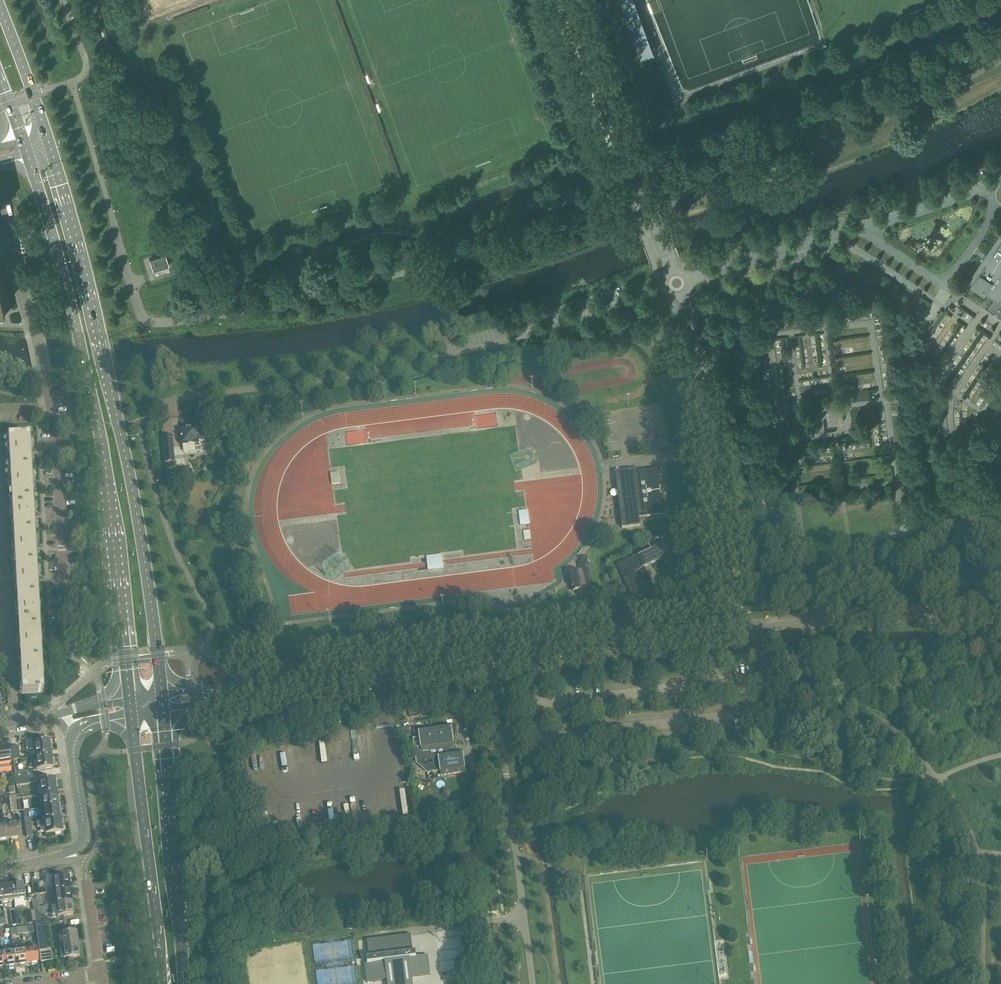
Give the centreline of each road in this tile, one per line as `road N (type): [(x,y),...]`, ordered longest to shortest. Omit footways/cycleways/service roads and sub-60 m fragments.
road 1 (secondary): [(162,694),(107,366),(49,142)]
road 2 (secondary): [(29,156),(98,423),(130,699)]
road 3 (unclassified): [(154,408),(449,355),(678,282)]
road 4 (unclassified): [(738,628),(704,379),(678,282)]
road 5 (unclassified): [(678,282),(1000,180)]
road 6 (unclassified): [(533,983),(491,658)]
road 7 (unclassified): [(678,282),(577,0)]
road 8 (secondary): [(185,983),(164,712)]
road 9 (secondary): [(131,717),(165,983)]
road 10 (unclassified): [(239,690),(491,658)]
road 11 (unclassified): [(491,658),(738,628)]
road 12 (residential): [(67,640),(51,407)]
road 13 (unclassified): [(1000,621),(909,614),(775,626)]
road 14 (residential): [(51,407),(0,209)]
road 15 (tertiary): [(0,868),(81,844),(75,742)]
road 16 (secondary): [(49,142),(0,6)]

